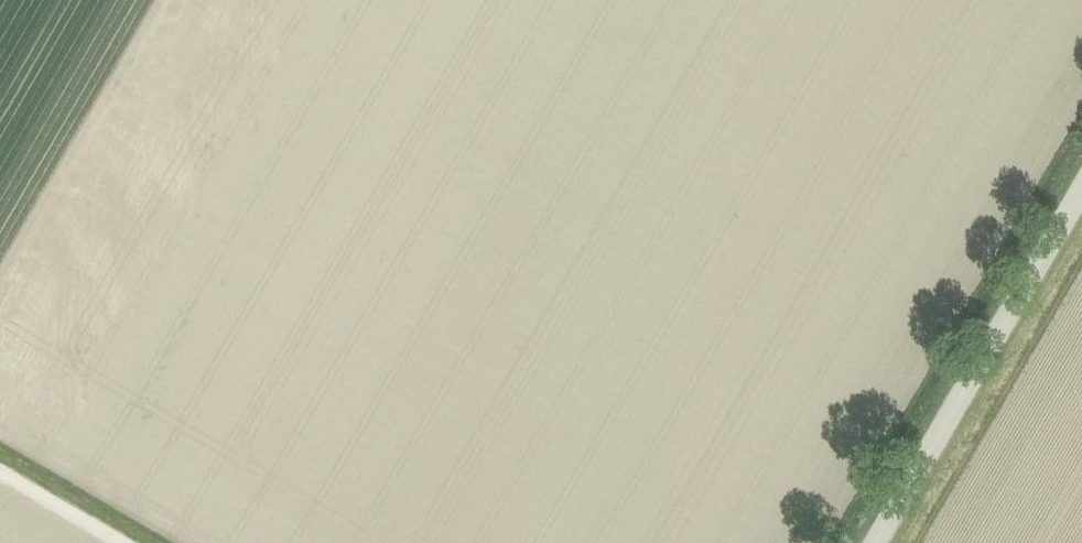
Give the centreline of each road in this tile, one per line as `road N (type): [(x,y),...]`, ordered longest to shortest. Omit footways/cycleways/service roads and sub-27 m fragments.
road 1 (unclassified): [(873,542),(1081,187)]

